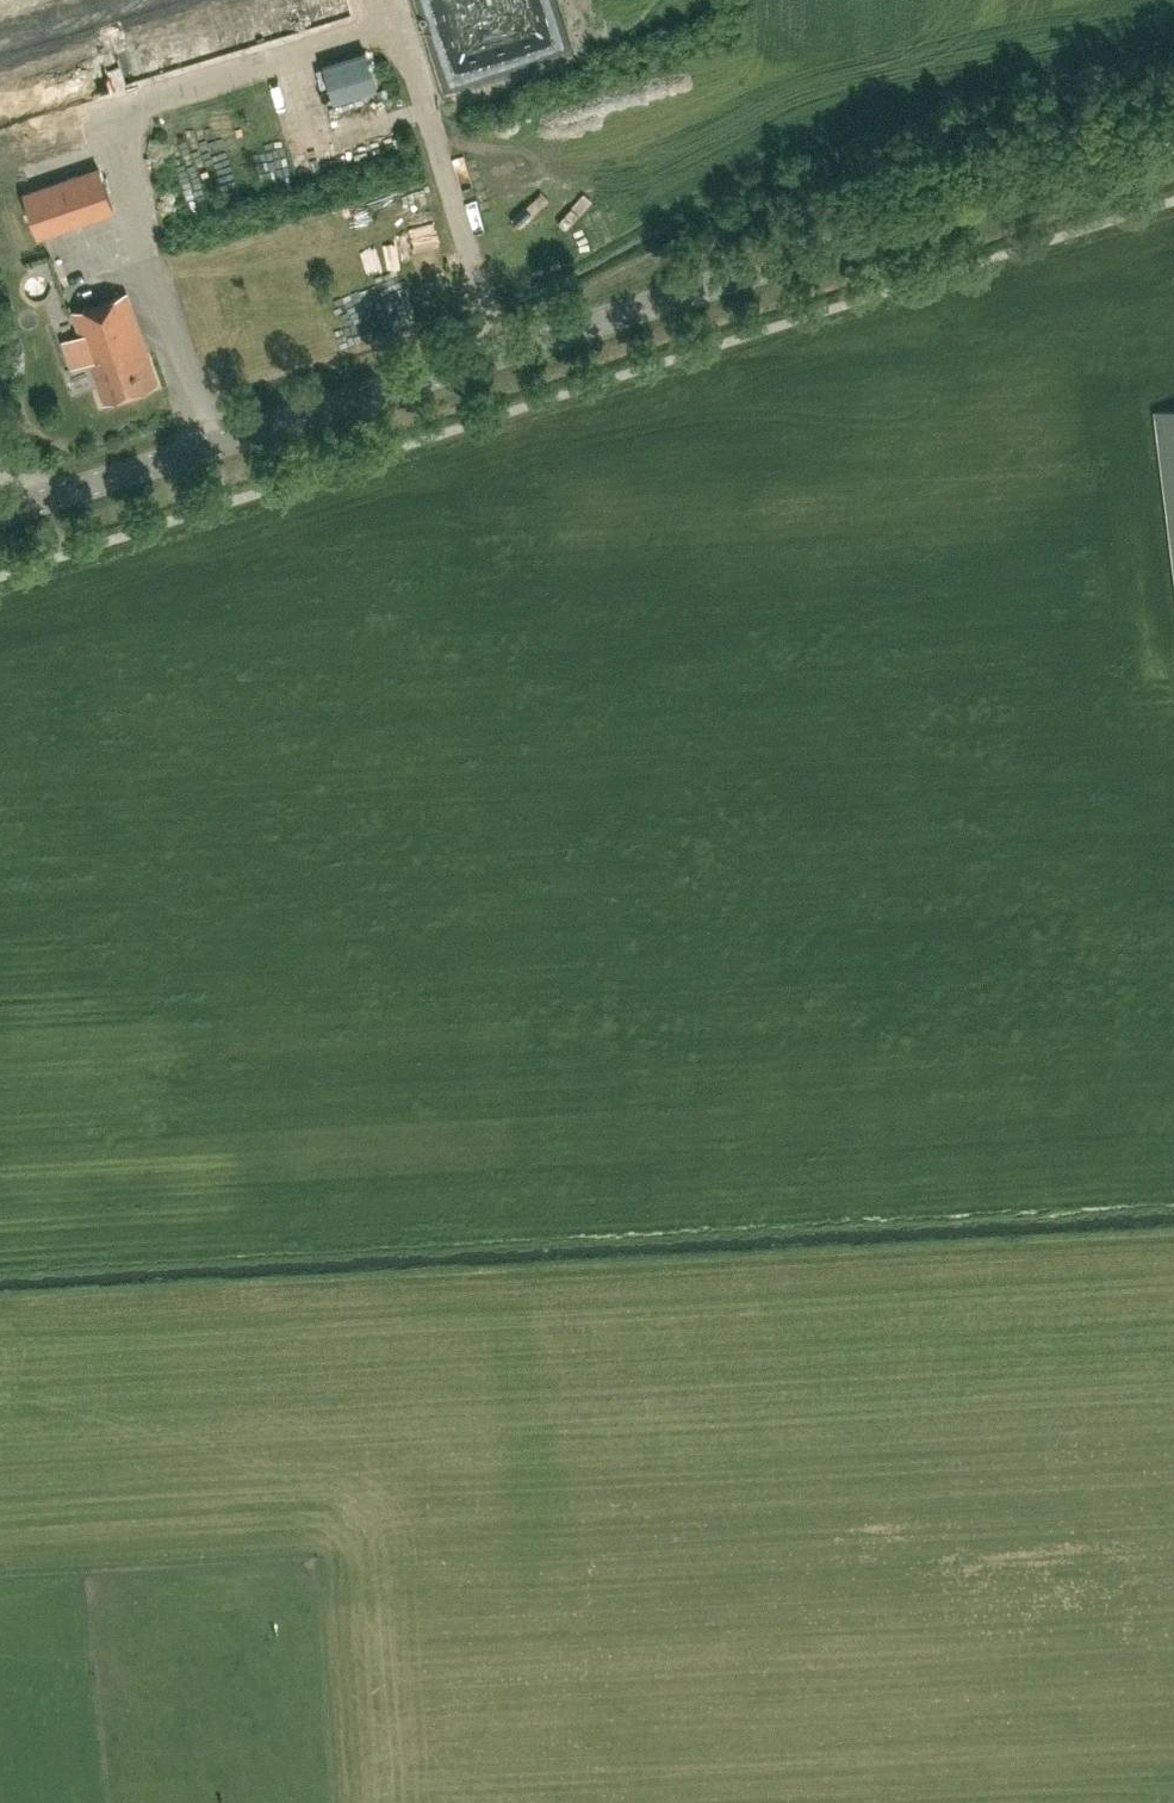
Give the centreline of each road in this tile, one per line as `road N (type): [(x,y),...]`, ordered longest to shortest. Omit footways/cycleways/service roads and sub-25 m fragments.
road 1 (tertiary): [(0,516),(918,216),(1173,142)]

